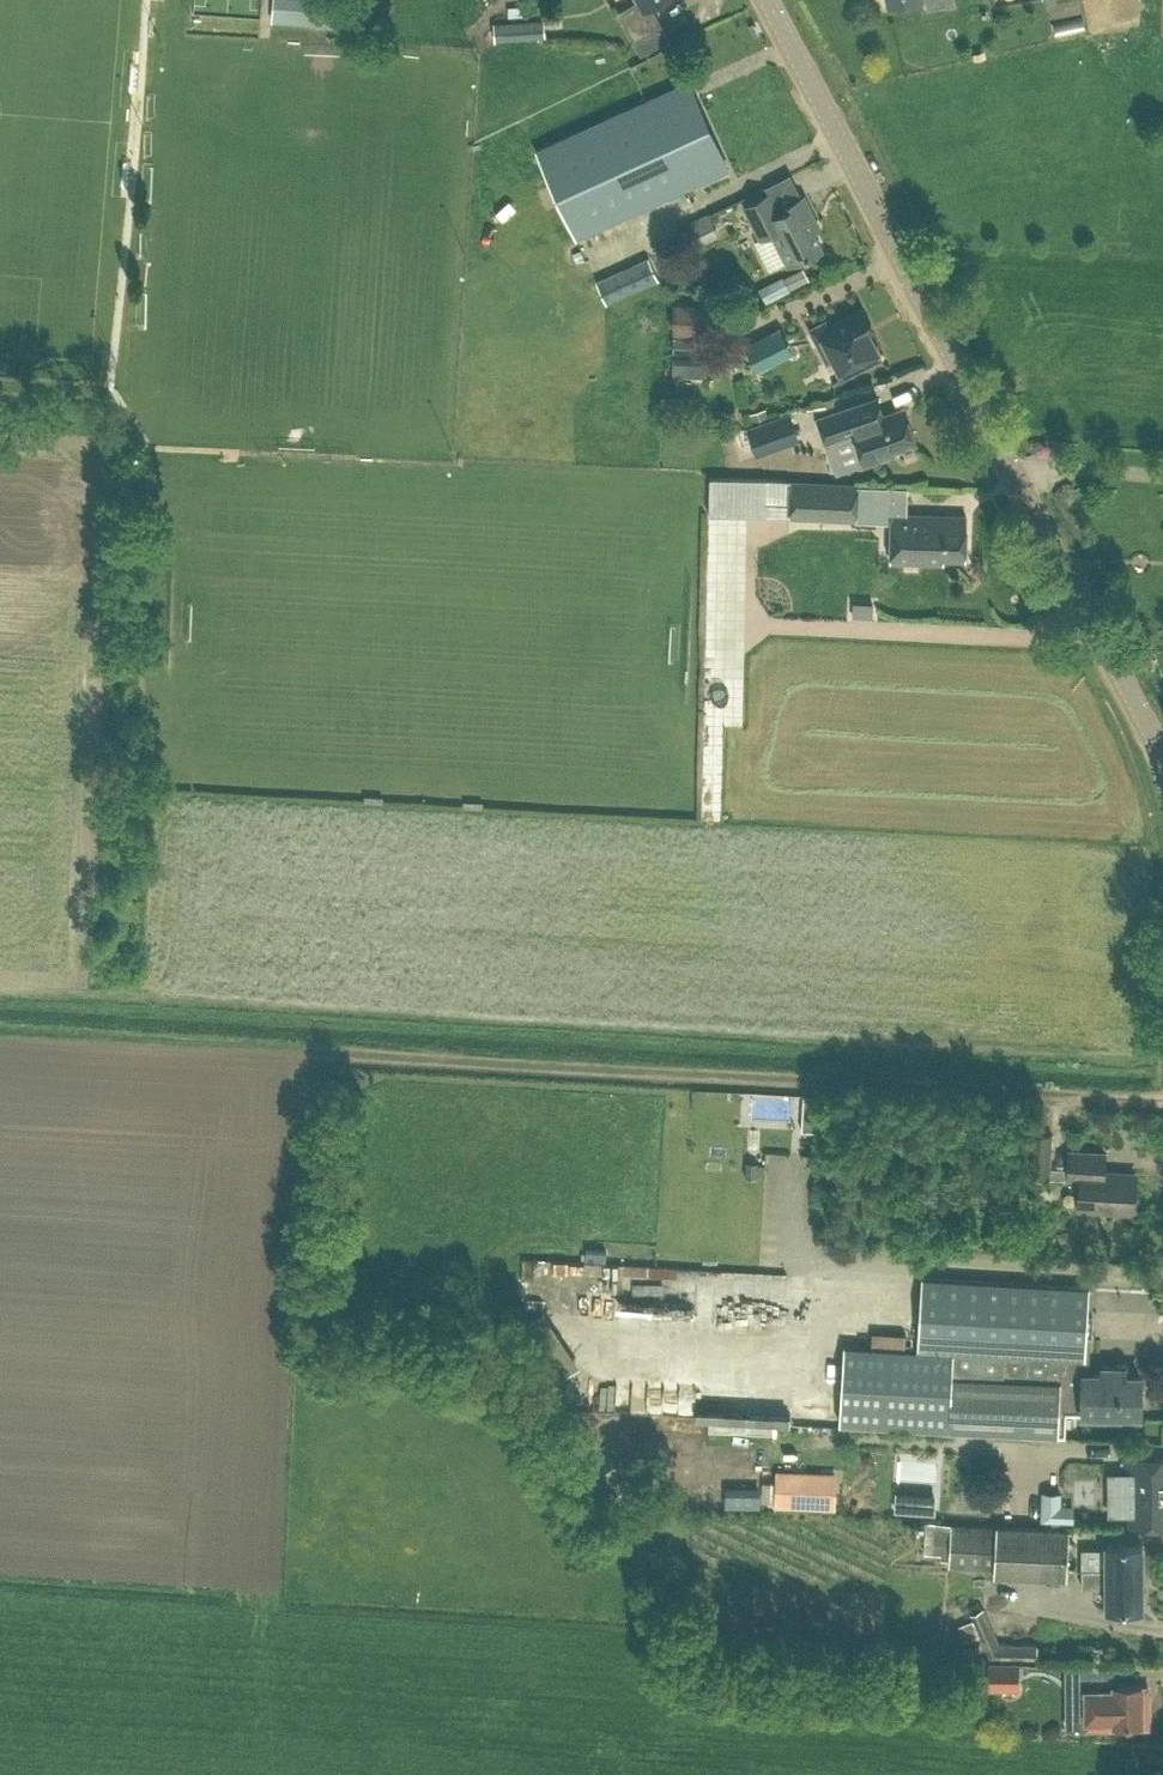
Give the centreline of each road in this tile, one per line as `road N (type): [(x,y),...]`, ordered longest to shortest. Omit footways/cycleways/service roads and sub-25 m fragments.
road 1 (tertiary): [(1162,772),(762,0)]

